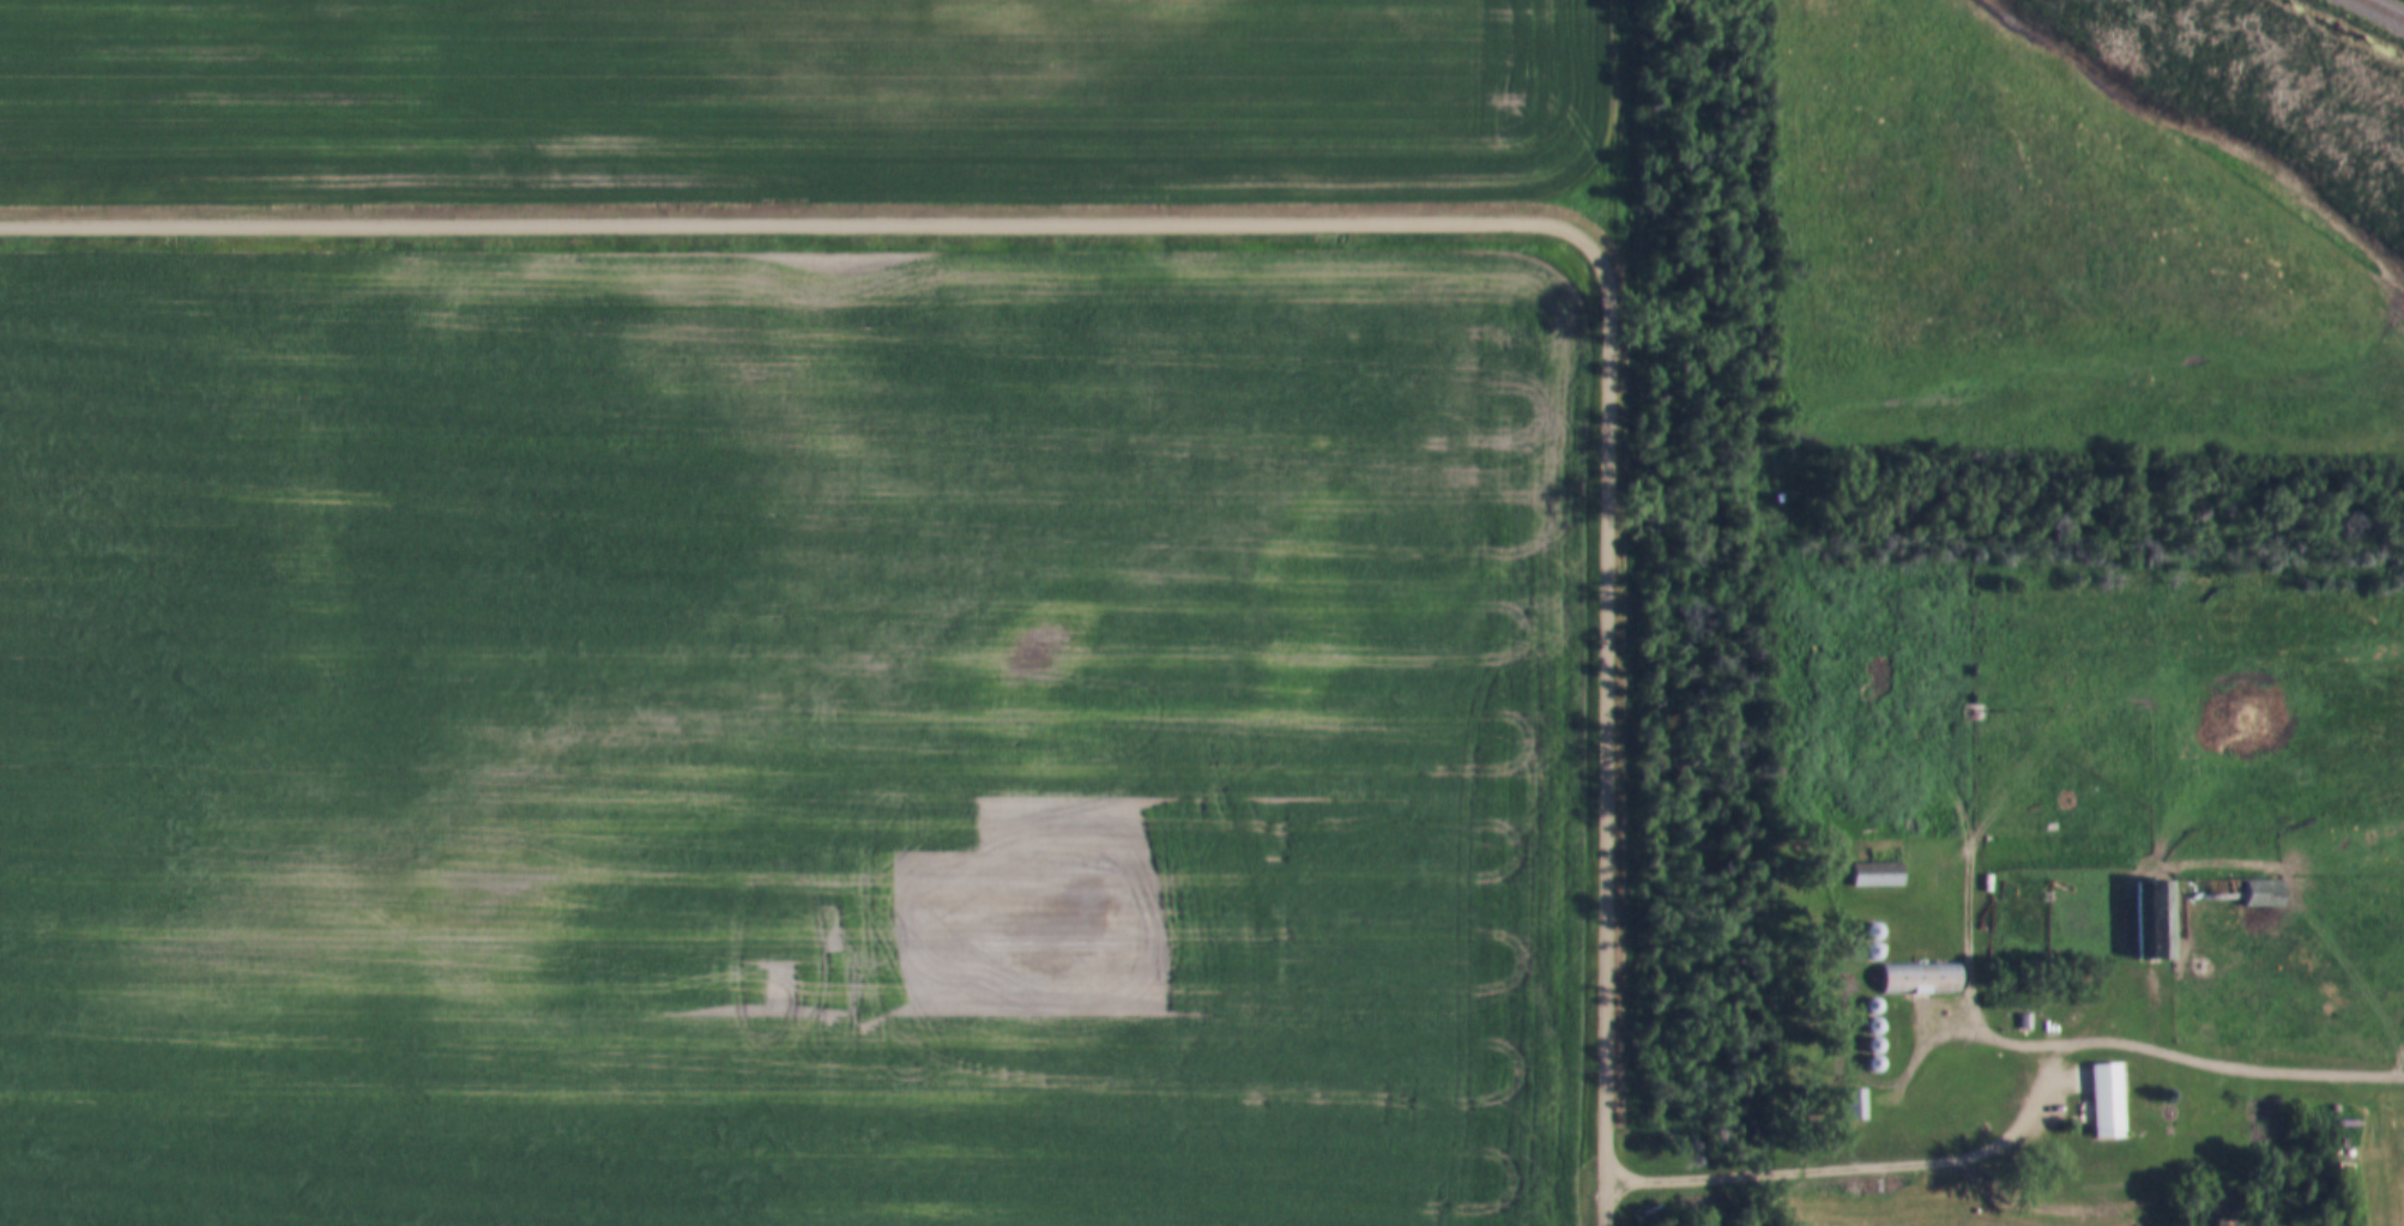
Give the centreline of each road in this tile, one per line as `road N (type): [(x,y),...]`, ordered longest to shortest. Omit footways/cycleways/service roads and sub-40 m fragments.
road 1 (track): [(2061,1043),(2108,1037),(2221,1062),(2403,1069)]
road 2 (track): [(1622,0),(1614,222)]

